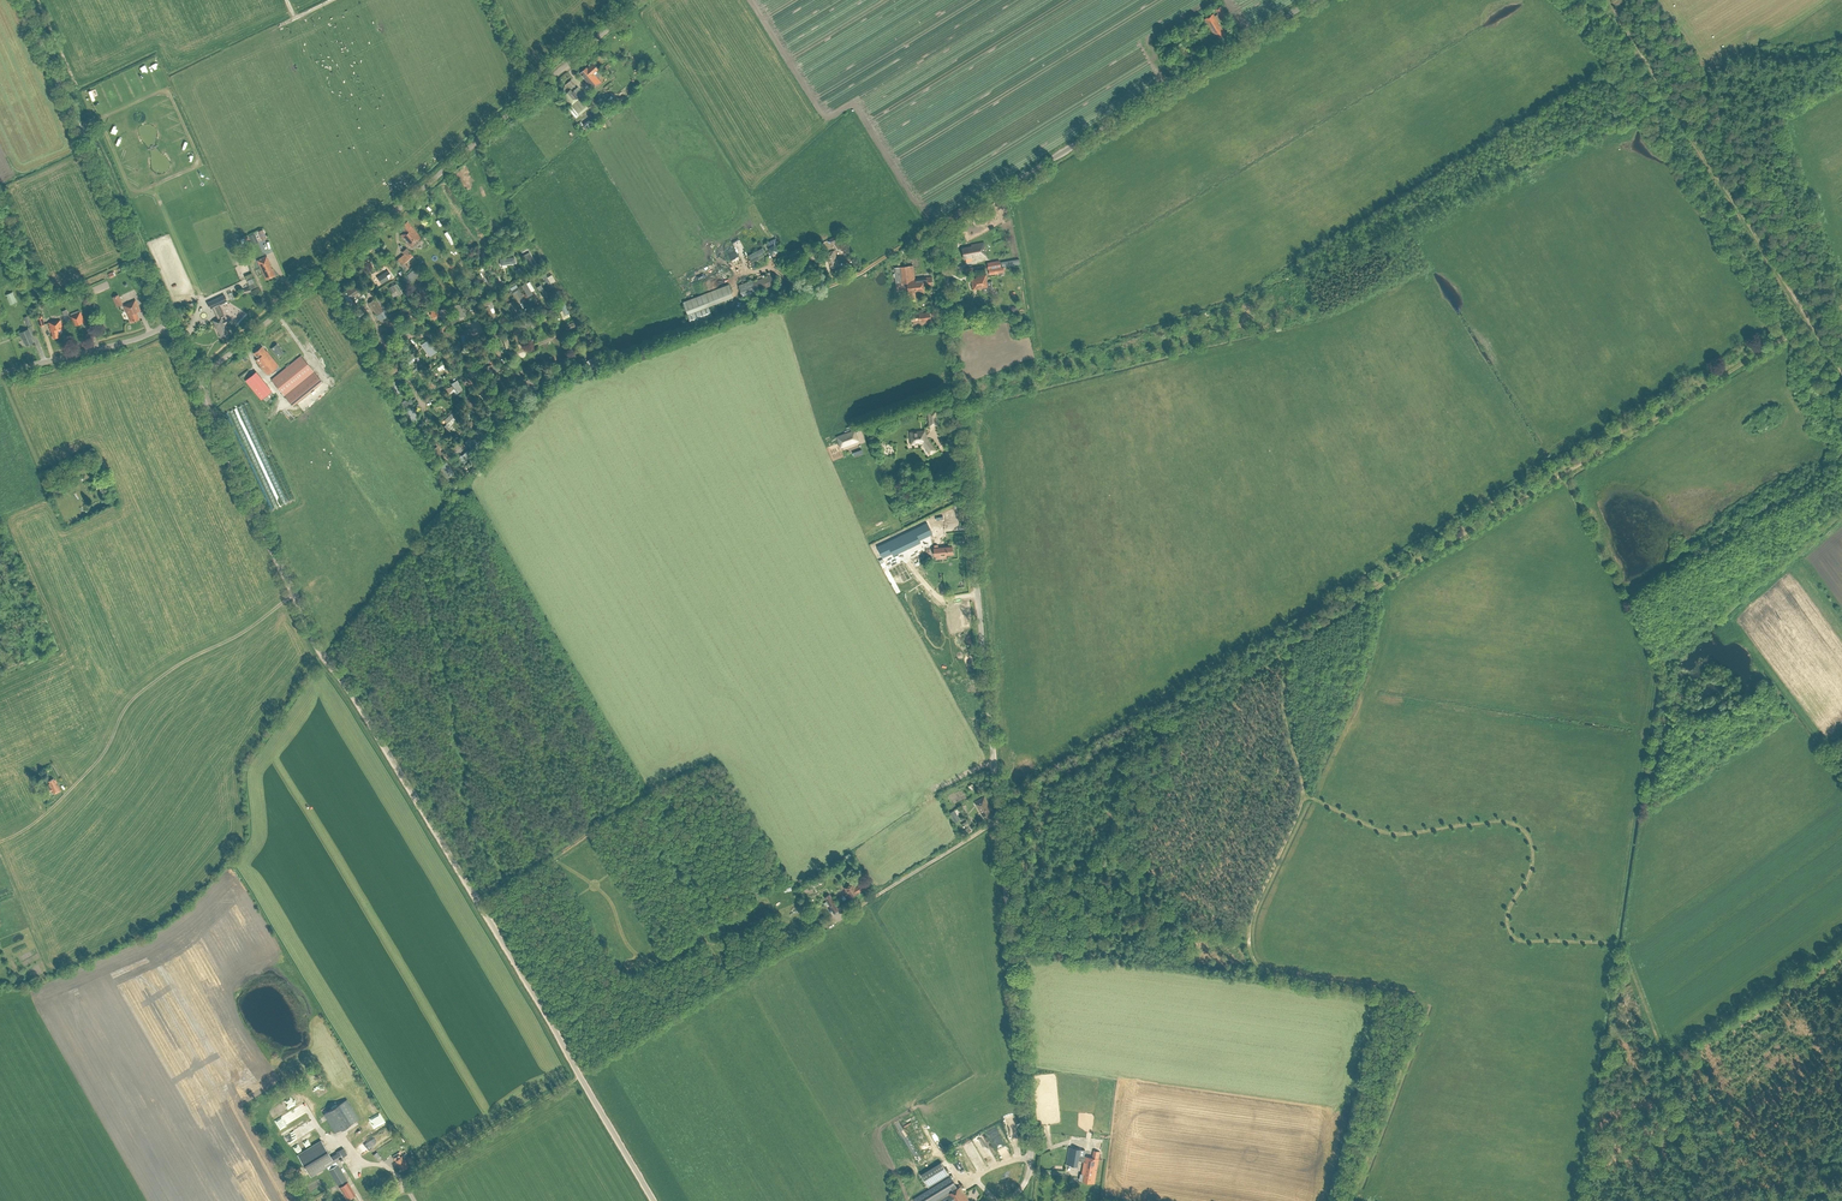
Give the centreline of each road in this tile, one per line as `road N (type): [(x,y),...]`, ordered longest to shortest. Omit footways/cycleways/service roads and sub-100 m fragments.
road 1 (tertiary): [(1008,1200),(1028,1174),(1029,1133),(944,230),(1313,0)]
road 2 (unclassified): [(654,1200),(318,648),(195,378)]
road 3 (track): [(1302,797),(1393,833),(1504,821),(1521,828),(1532,862),(1507,914),(1512,934),(1621,944),(1718,1200)]
road 4 (unclassified): [(195,378),(640,0)]
road 5 (track): [(1348,1200),(1423,1008),(1412,997),(1269,973),(1251,955),(1251,916),(1302,797)]
road 6 (track): [(1387,581),(1841,306)]
road 7 (track): [(1607,0),(1841,373)]
road 8 (unclassified): [(169,324),(20,0)]
road 9 (track): [(1302,797),(1284,717),(1290,648),(1387,581)]
road 10 (track): [(404,1184),(580,1076)]
road 11 (track): [(478,900),(632,801),(643,782)]
road 12 (track): [(825,927),(1000,823)]
road 13 (track): [(320,651),(450,498)]
road 14 (unclassified): [(169,324),(0,372)]
road 15 (track): [(800,293),(948,222)]

